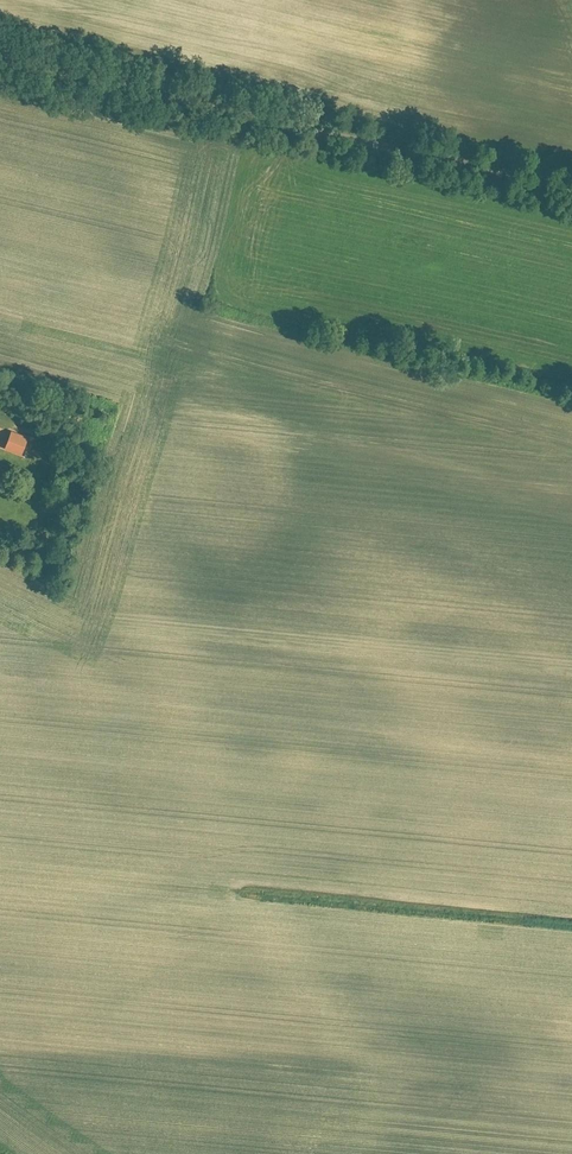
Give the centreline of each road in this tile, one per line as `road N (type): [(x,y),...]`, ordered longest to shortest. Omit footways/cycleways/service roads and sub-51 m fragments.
road 1 (residential): [(571,191),(0,62)]

